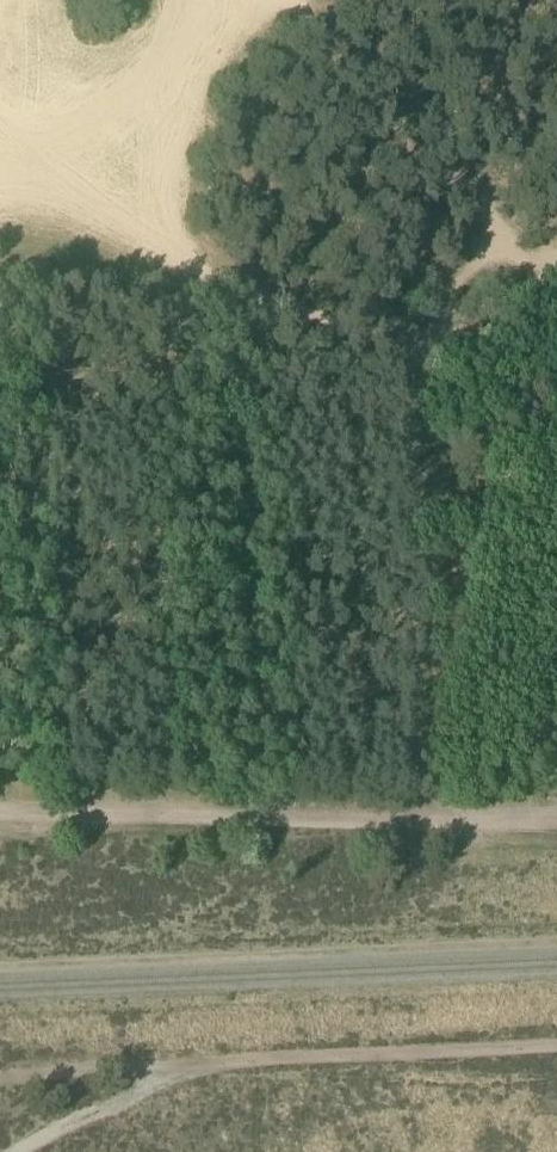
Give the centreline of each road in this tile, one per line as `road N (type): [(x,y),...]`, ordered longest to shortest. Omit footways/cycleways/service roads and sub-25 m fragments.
road 1 (track): [(556,279),(414,376),(439,808)]
road 2 (track): [(0,807),(210,816),(439,808)]
road 3 (track): [(556,1048),(154,1070)]
road 4 (track): [(0,1073),(154,1070)]
road 5 (track): [(154,1070),(56,1124),(24,1151)]

